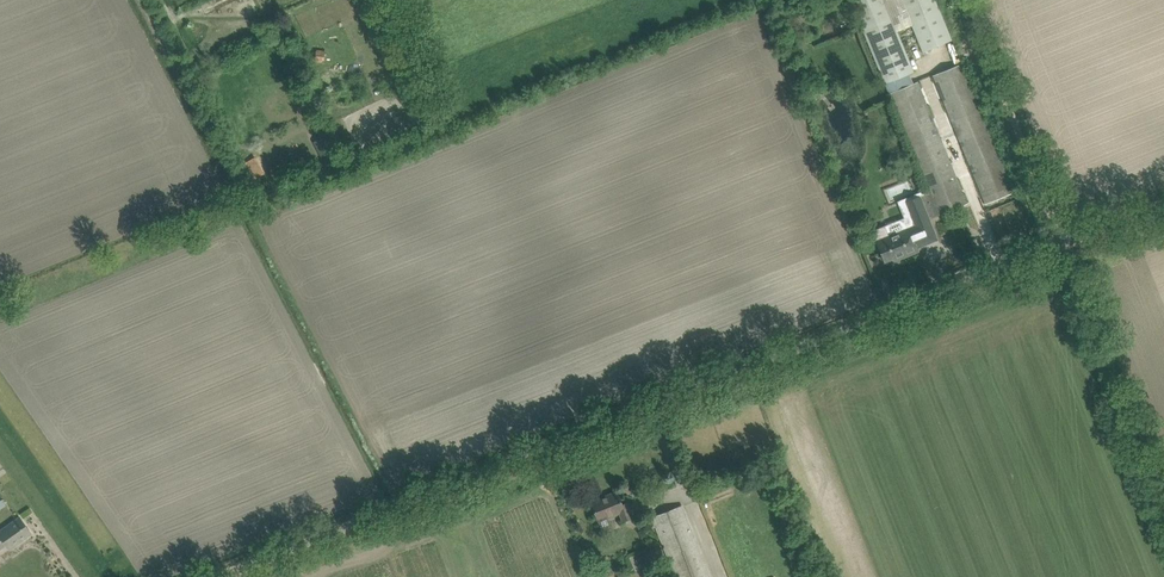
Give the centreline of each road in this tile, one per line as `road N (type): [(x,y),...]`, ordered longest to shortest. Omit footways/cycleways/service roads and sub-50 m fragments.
road 1 (unclassified): [(208,576),(1065,243)]
road 2 (unclassified): [(0,303),(734,0)]
road 3 (track): [(139,0),(398,500)]
road 4 (unclassified): [(1065,243),(962,0)]

